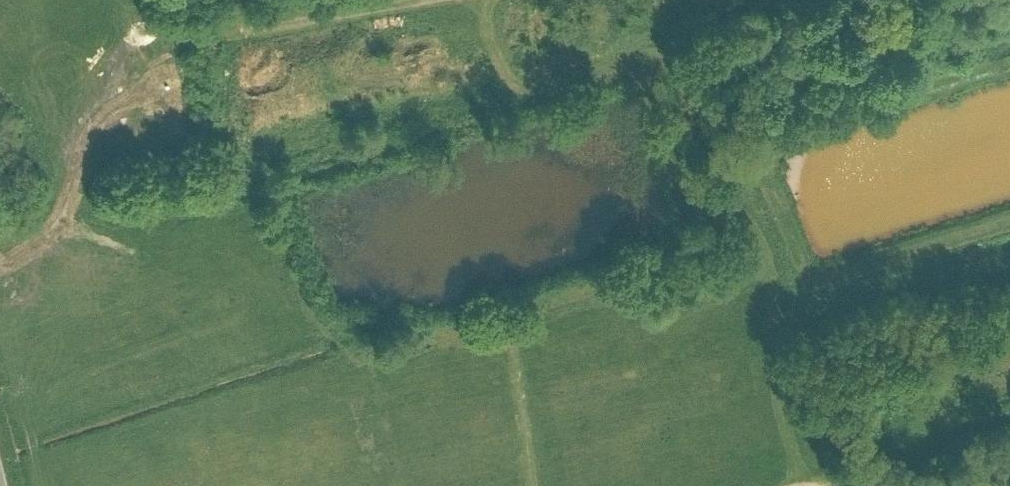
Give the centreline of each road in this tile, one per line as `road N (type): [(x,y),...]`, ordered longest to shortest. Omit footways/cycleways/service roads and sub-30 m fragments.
road 1 (track): [(802,485),(1009,416)]
road 2 (track): [(236,34),(425,0)]

